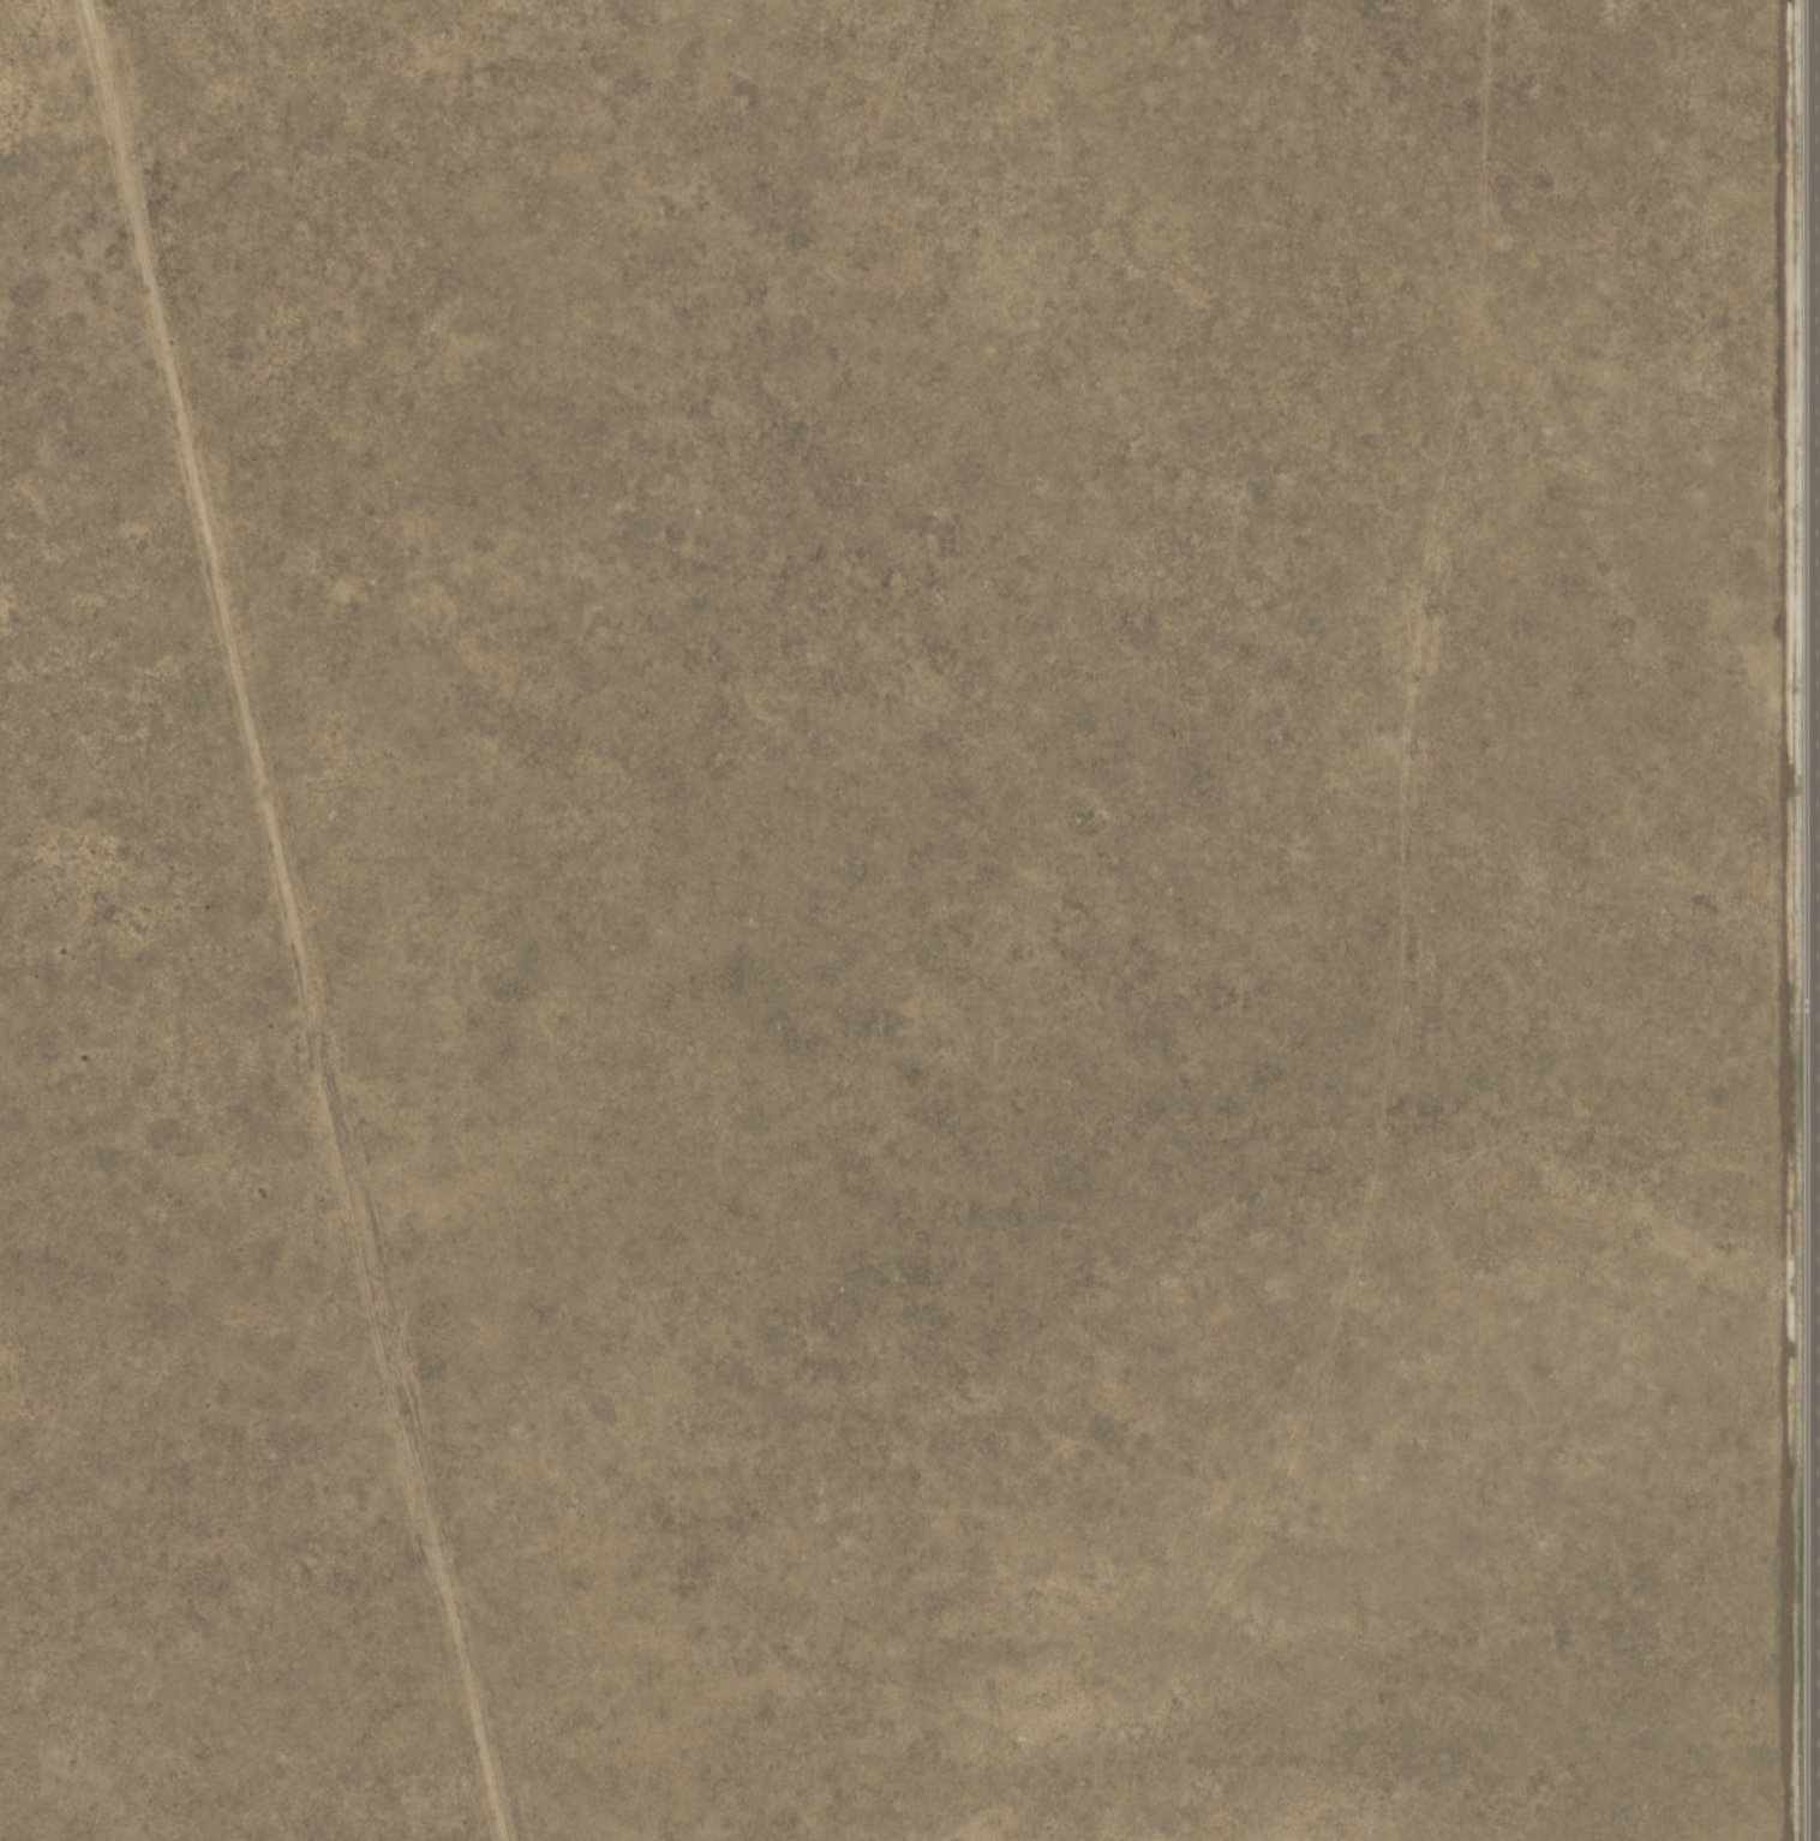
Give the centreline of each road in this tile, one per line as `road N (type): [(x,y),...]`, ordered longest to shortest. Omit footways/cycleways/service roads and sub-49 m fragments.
road 1 (secondary): [(1804,0),(1809,1840)]

